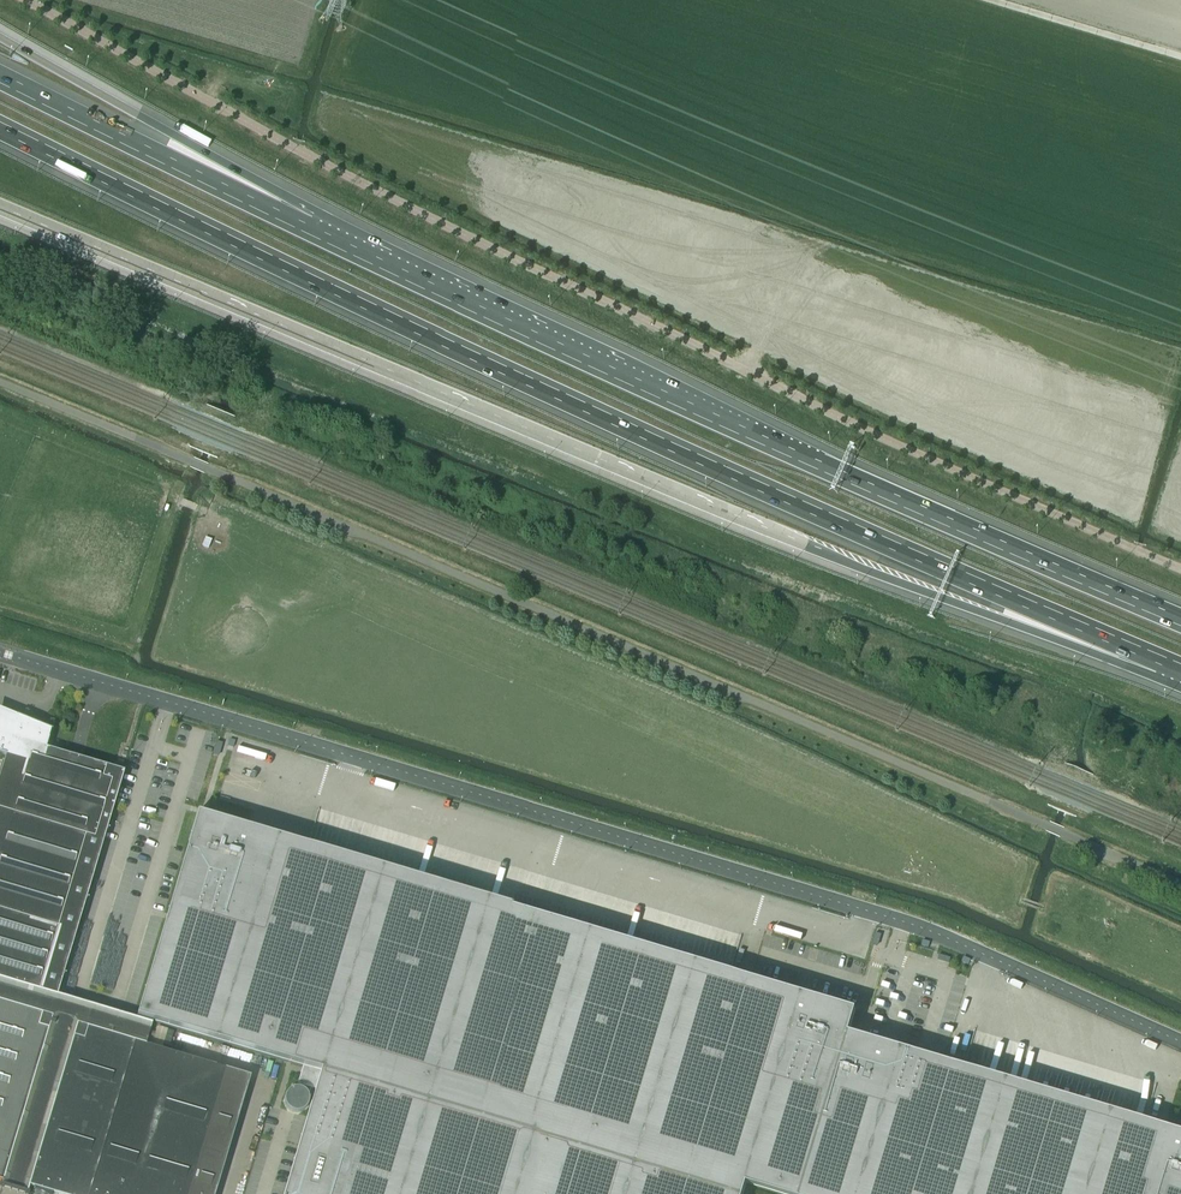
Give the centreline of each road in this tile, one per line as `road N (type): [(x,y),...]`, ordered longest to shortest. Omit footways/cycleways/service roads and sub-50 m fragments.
road 1 (motorway): [(0,126),(569,400),(1159,664)]
road 2 (motorway): [(0,207),(891,578),(1159,664)]
road 3 (unclassified): [(1180,1041),(942,935),(0,652)]
road 4 (motorway): [(1180,616),(693,404),(308,225)]
road 5 (motorway): [(308,225),(172,134),(0,38)]
road 6 (motorway): [(308,225),(0,73)]
road 7 (track): [(987,0),(1180,57)]

